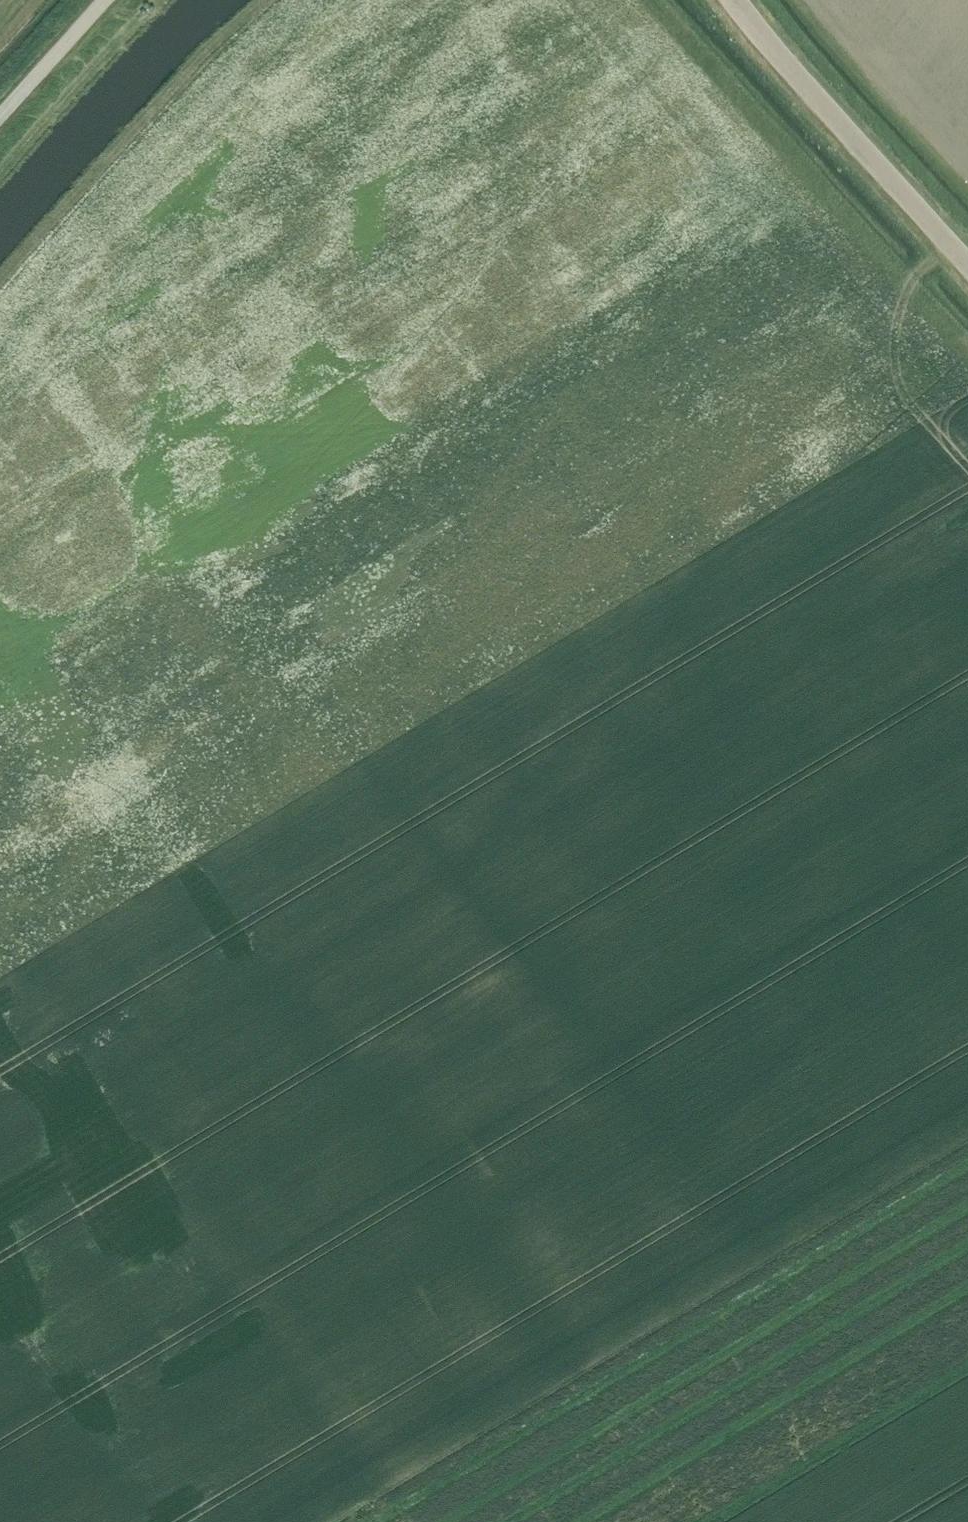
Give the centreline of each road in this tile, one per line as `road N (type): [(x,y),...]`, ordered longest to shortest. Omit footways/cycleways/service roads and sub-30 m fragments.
road 1 (tertiary): [(967,269),(729,0)]
road 2 (unclassified): [(0,115),(102,0)]

